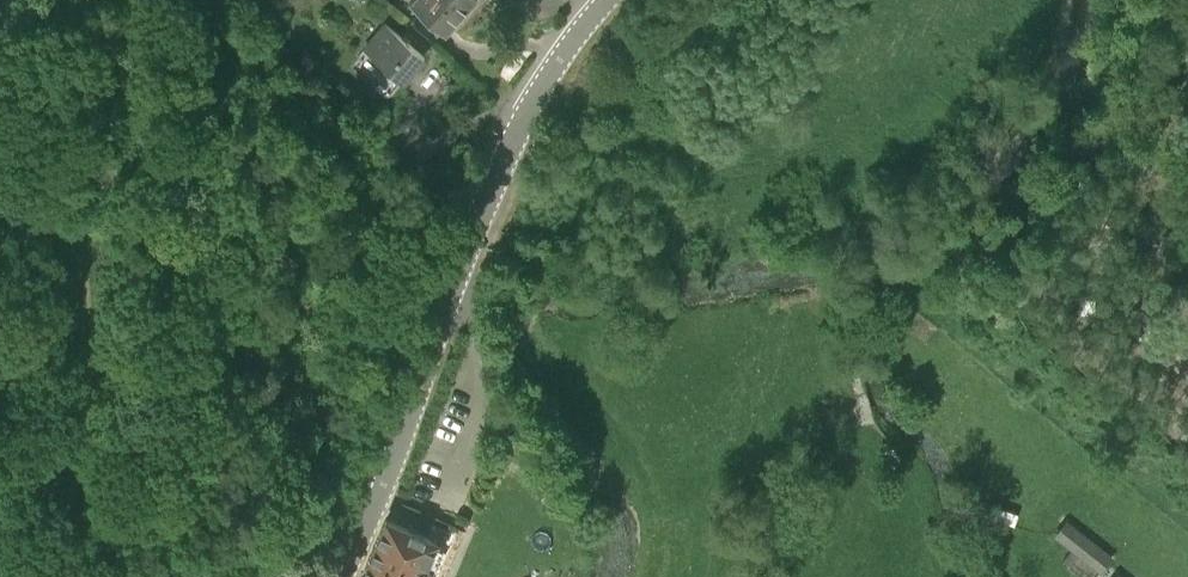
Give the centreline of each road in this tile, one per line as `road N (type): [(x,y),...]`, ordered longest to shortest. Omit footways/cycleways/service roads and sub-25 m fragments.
road 1 (unclassified): [(608,0),(532,112),(344,576)]

